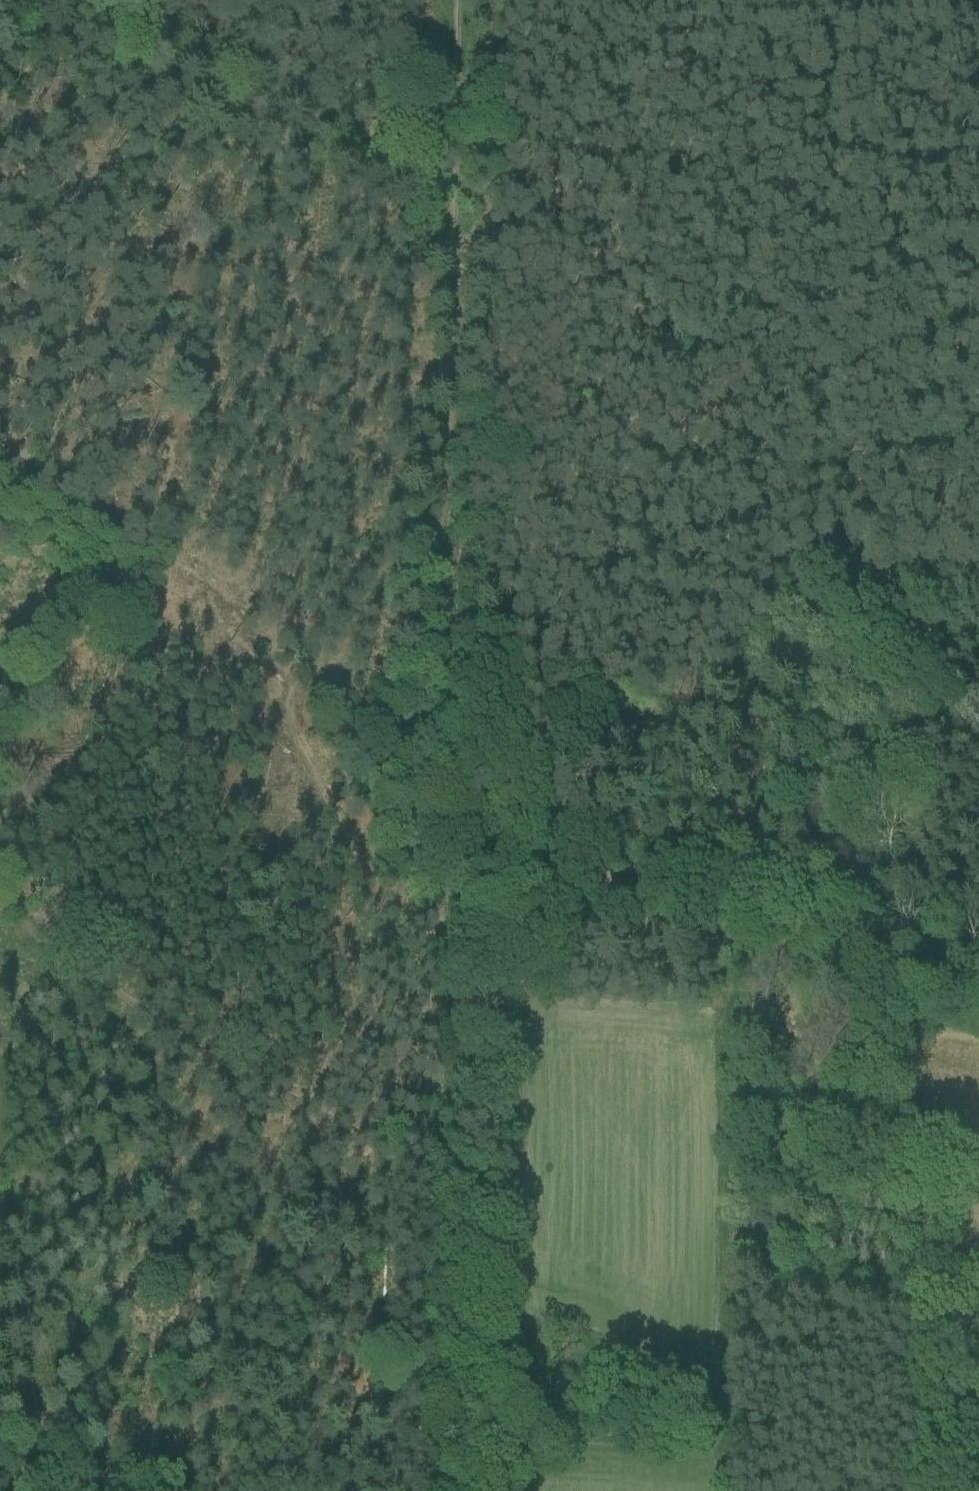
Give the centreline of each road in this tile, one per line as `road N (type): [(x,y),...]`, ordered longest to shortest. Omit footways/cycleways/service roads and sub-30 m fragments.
road 1 (track): [(433,524),(406,1490)]
road 2 (track): [(425,809),(890,933)]

